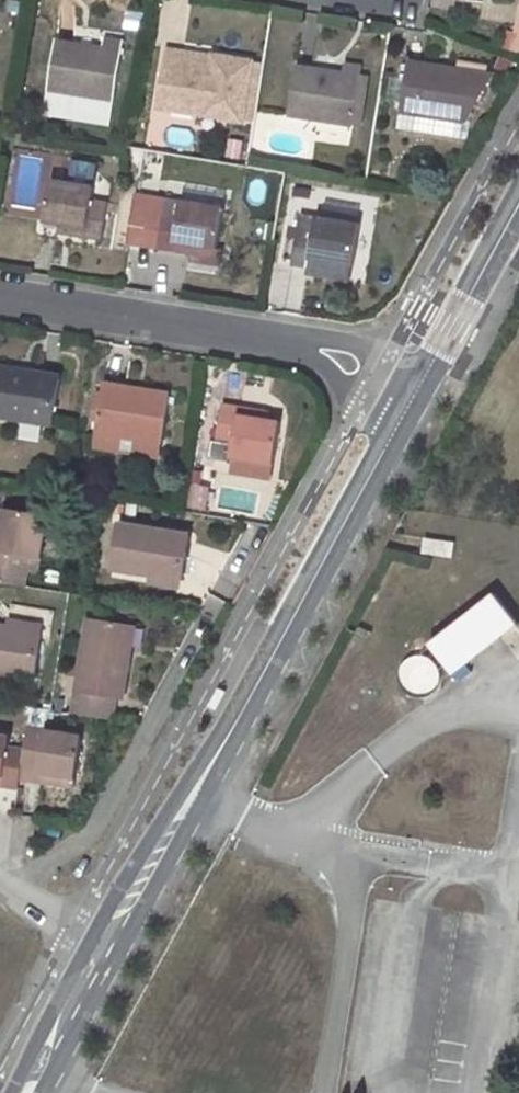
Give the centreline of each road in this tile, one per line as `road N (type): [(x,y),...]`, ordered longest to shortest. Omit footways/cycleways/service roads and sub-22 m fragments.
road 1 (secondary): [(103,948),(245,708),(380,451)]
road 2 (residential): [(11,891),(88,837),(218,599)]
road 3 (residential): [(0,297),(313,347)]
road 4 (secondary): [(27,1092),(103,948)]
road 5 (secondary): [(439,344),(518,202)]
road 6 (residential): [(313,347),(318,367),(361,408),(380,451)]
road 7 (residential): [(439,344),(313,347)]
road 8 (secondary): [(380,451),(439,344)]

